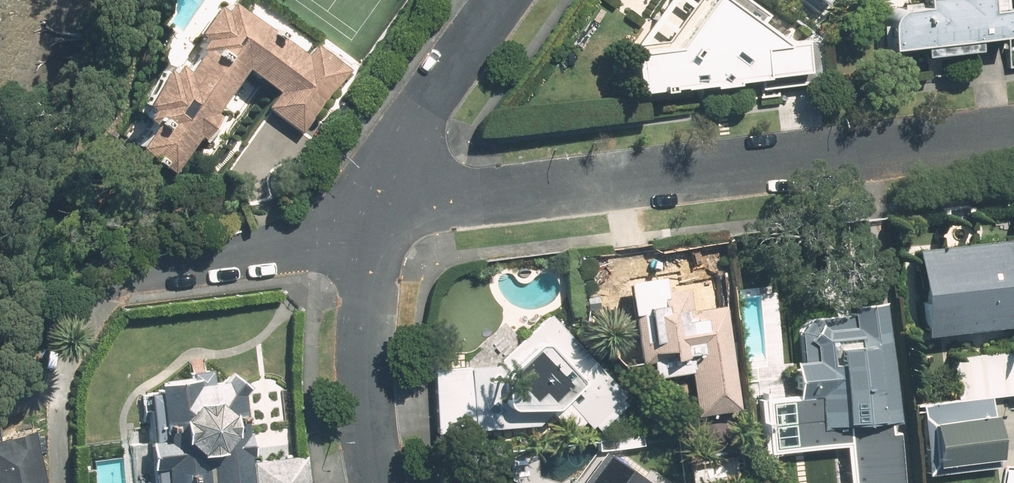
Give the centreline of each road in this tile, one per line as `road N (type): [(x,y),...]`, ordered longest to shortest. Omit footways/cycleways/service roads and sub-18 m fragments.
road 1 (residential): [(377,204),(1013,133)]
road 2 (residential): [(378,482),(364,387),(377,204)]
road 3 (residential): [(129,271),(313,237),(377,204)]
road 4 (residential): [(377,204),(388,161),(505,0)]

